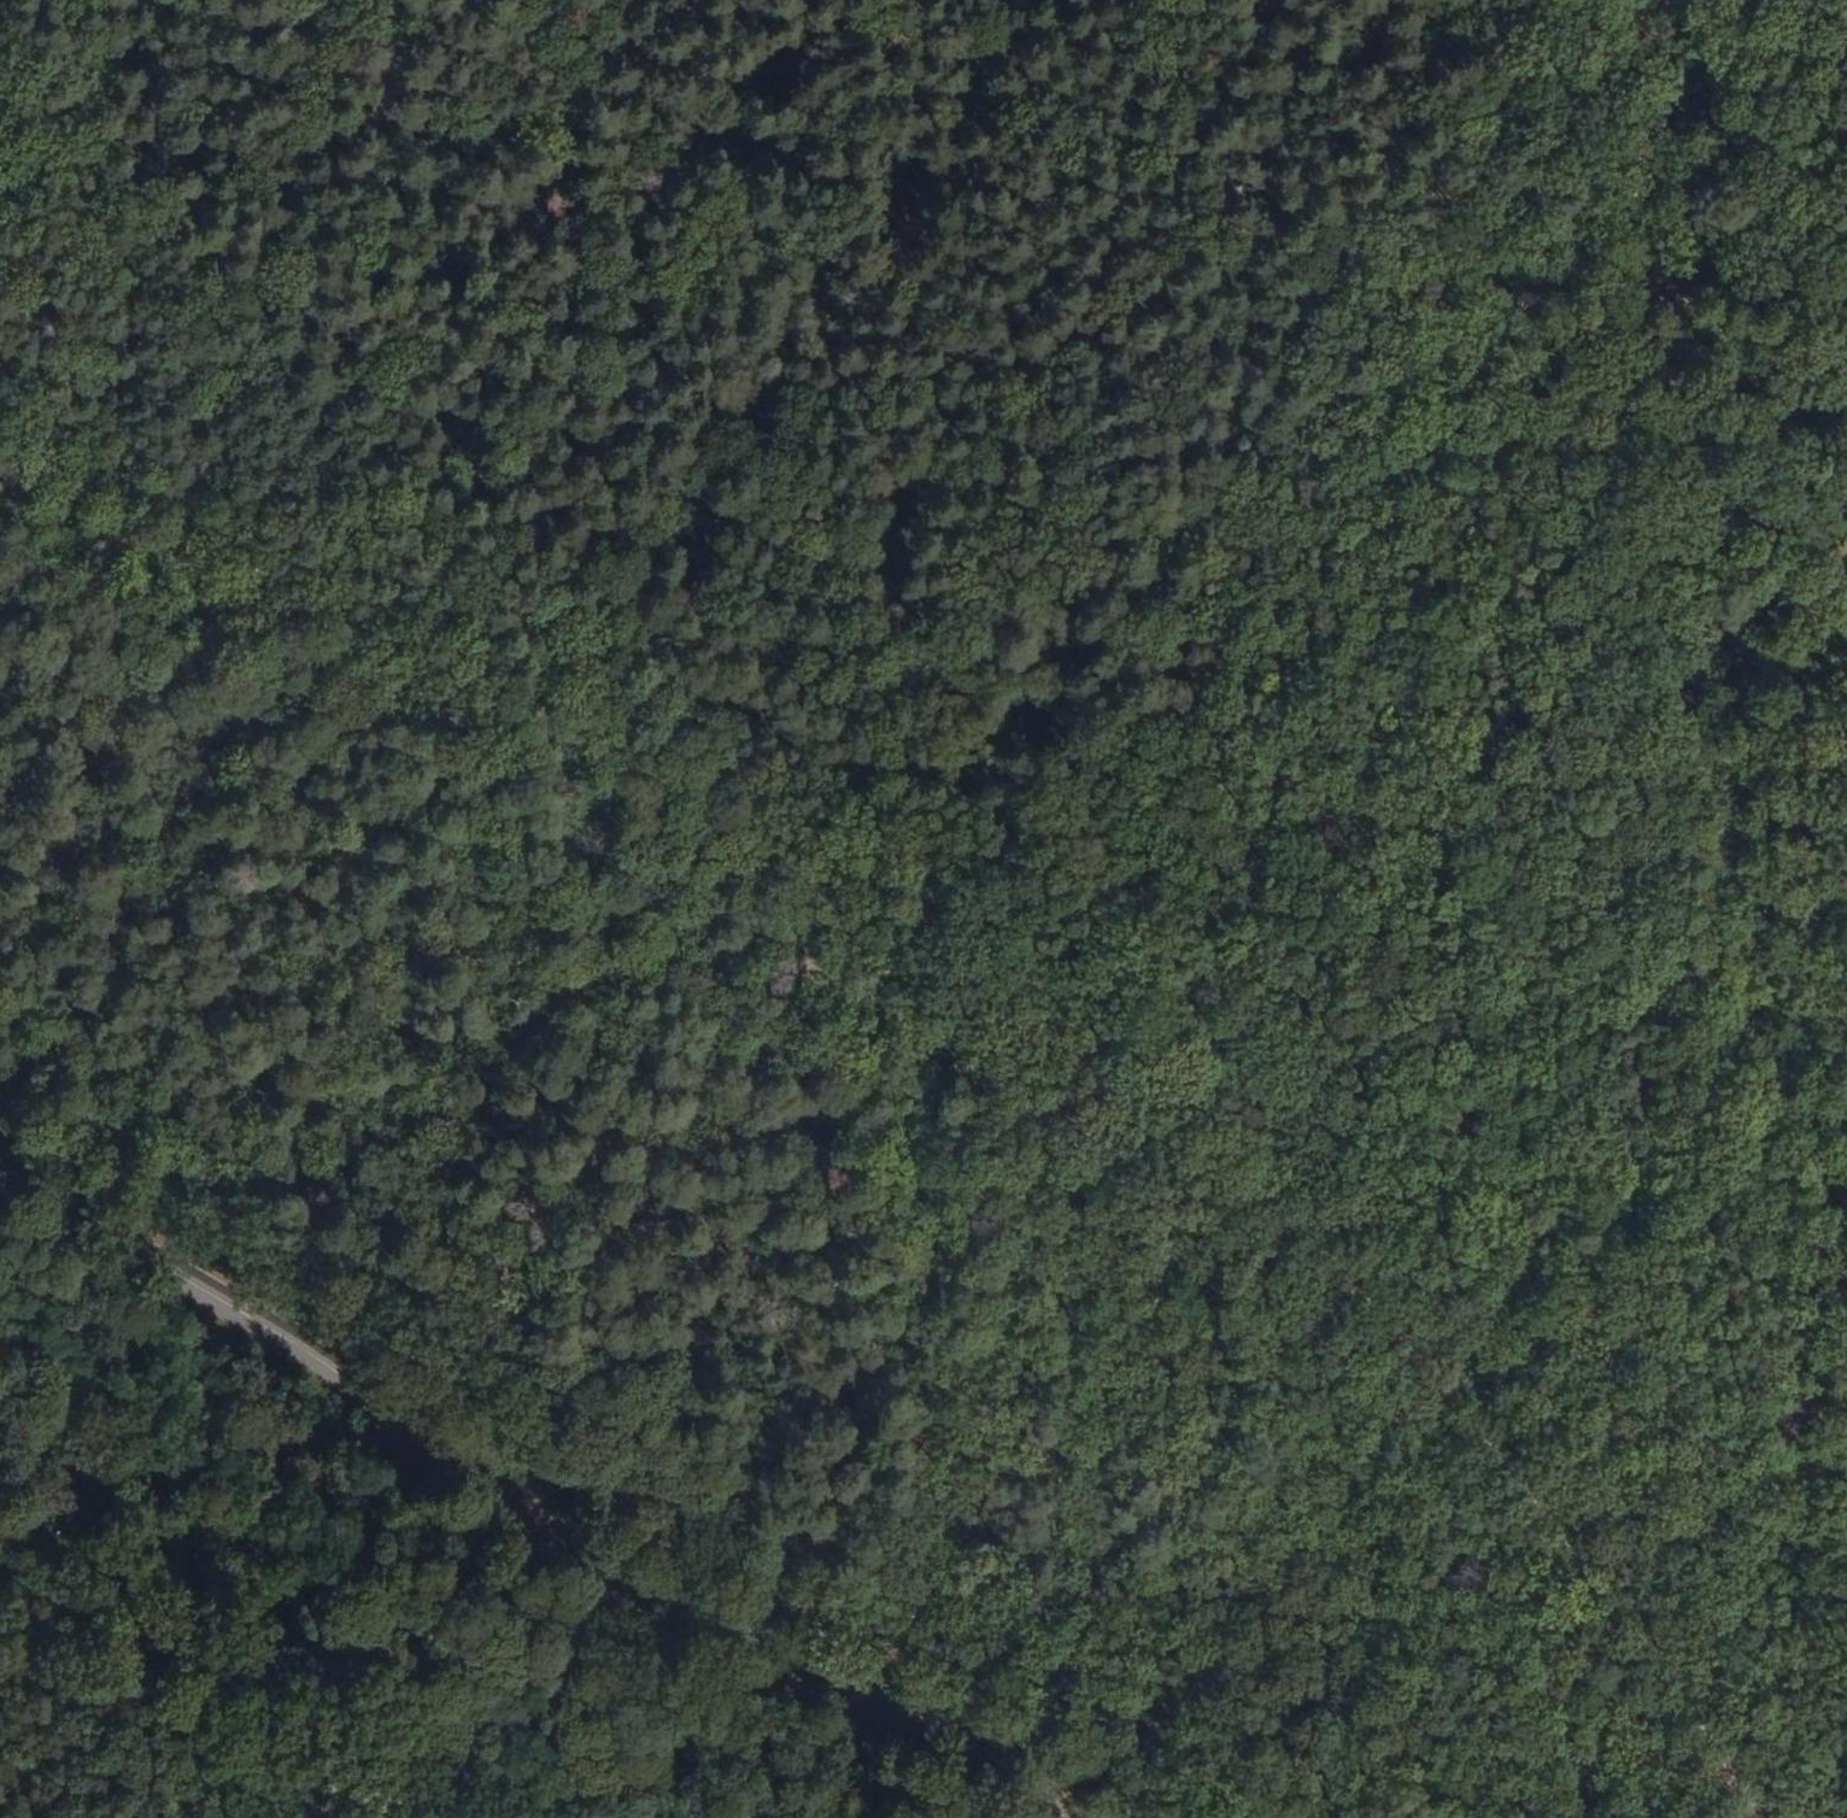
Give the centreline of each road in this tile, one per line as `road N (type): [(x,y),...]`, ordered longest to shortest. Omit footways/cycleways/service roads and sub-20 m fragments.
road 1 (track): [(0,383),(813,960),(1219,1216),(1548,1497),(1740,1817)]
road 2 (tertiary): [(0,1209),(310,1396),(770,1706),(982,1793),(1007,1817)]
road 3 (track): [(624,1817),(549,1740),(0,1366)]

